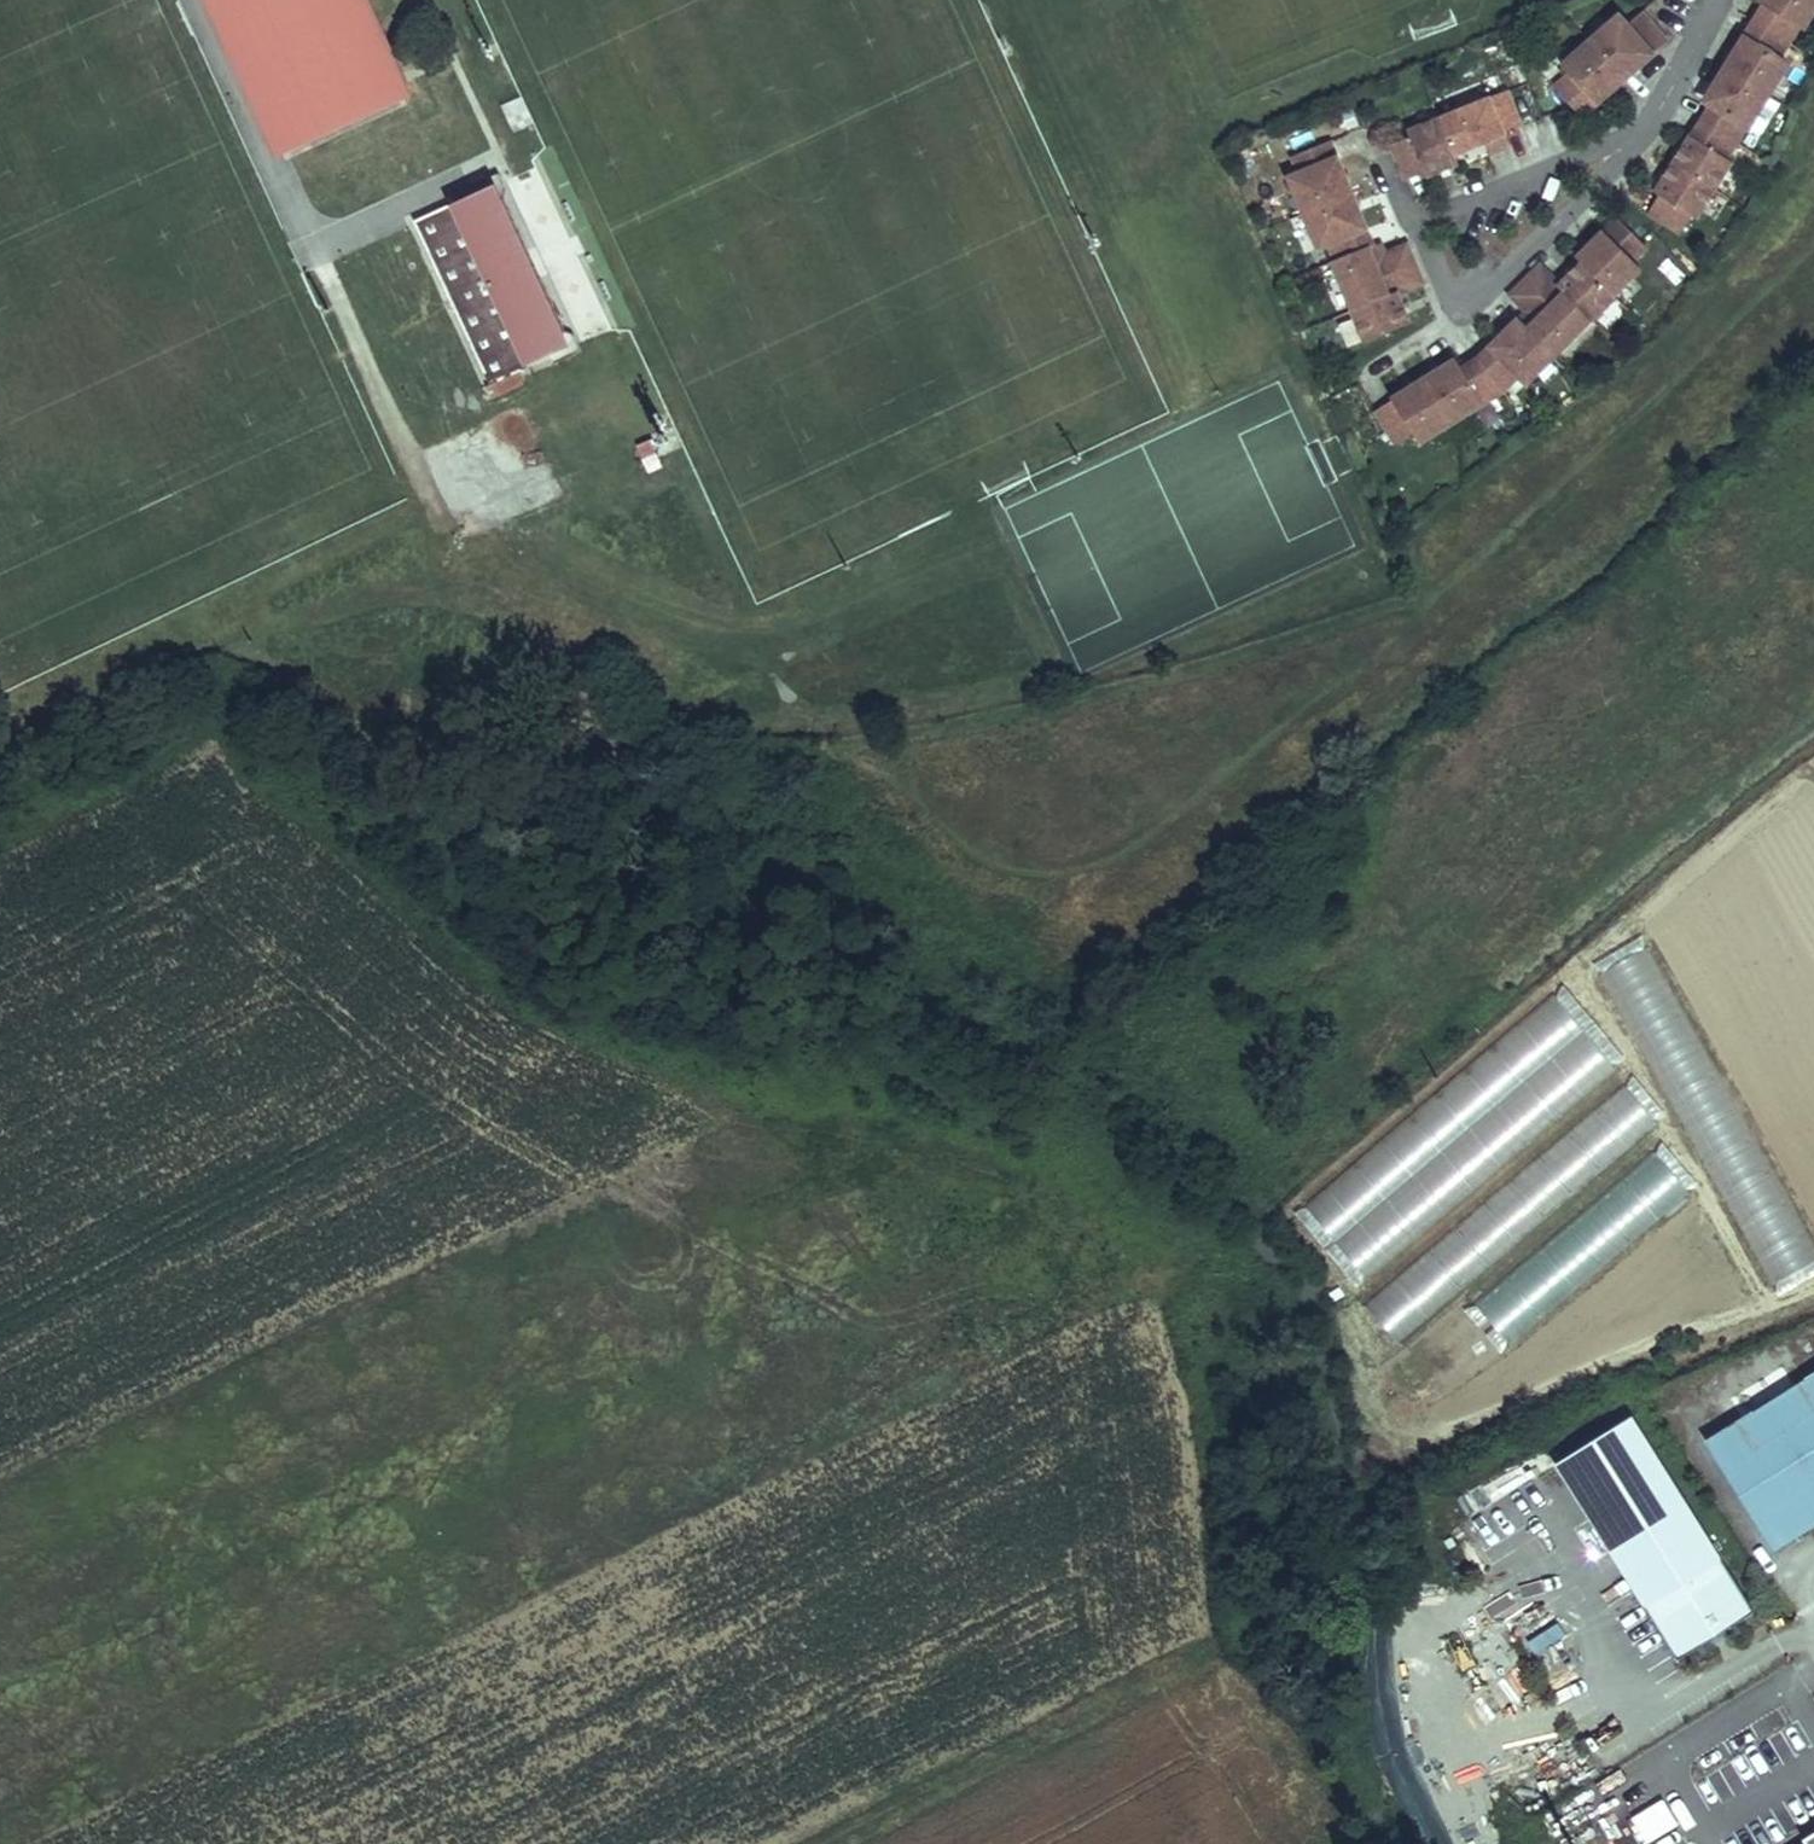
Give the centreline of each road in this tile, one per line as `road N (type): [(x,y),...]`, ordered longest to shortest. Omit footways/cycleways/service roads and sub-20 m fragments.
road 1 (residential): [(1654,119),(1452,208),(1433,223),(1430,243),(1441,276),(1454,292),(1491,286),(1614,172)]
road 2 (residential): [(1719,0),(1654,119)]

